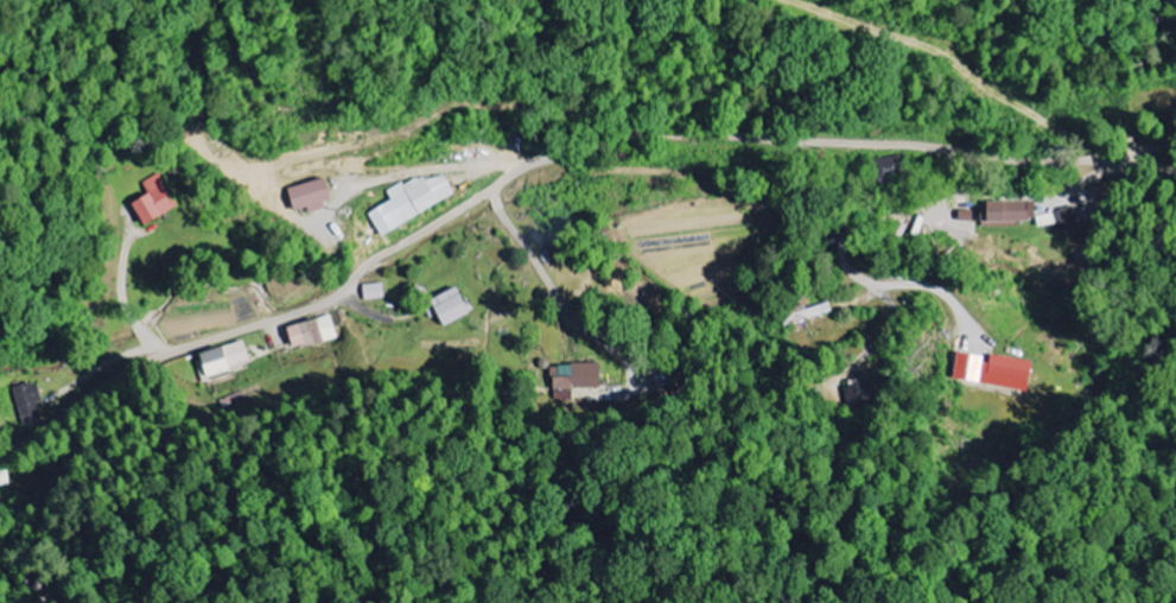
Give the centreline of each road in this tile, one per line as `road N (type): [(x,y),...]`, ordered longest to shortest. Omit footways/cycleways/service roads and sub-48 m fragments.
road 1 (residential): [(0,453),(126,373),(330,300),(375,259),(523,170),(640,135),(891,142),(1175,168)]
road 2 (residential): [(1142,164),(1059,191),(974,198)]
road 3 (residential): [(974,198),(856,231)]

